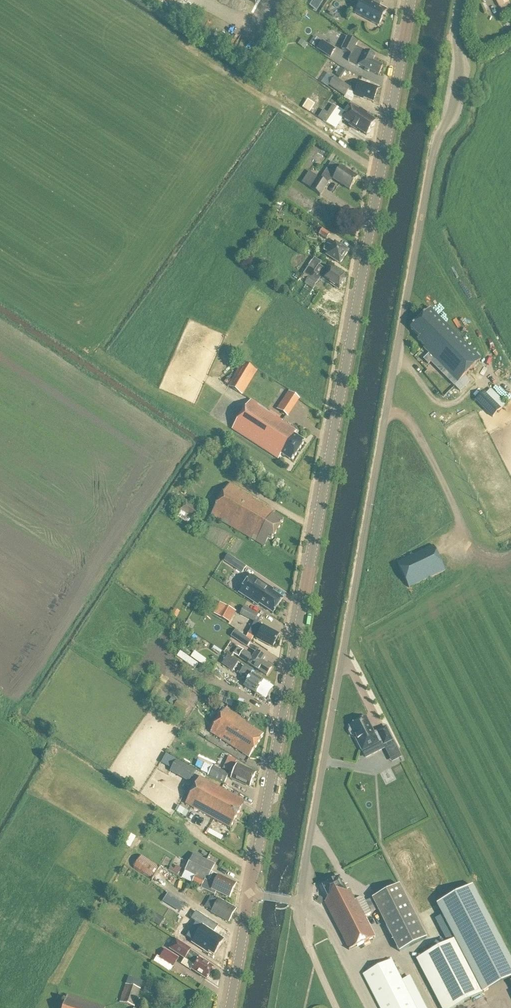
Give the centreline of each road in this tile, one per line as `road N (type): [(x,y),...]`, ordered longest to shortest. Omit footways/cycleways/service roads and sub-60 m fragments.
road 1 (tertiary): [(249,894),(410,0)]
road 2 (unclassified): [(351,603),(436,140),(452,119),(463,0)]
road 3 (residential): [(303,903),(351,603)]

